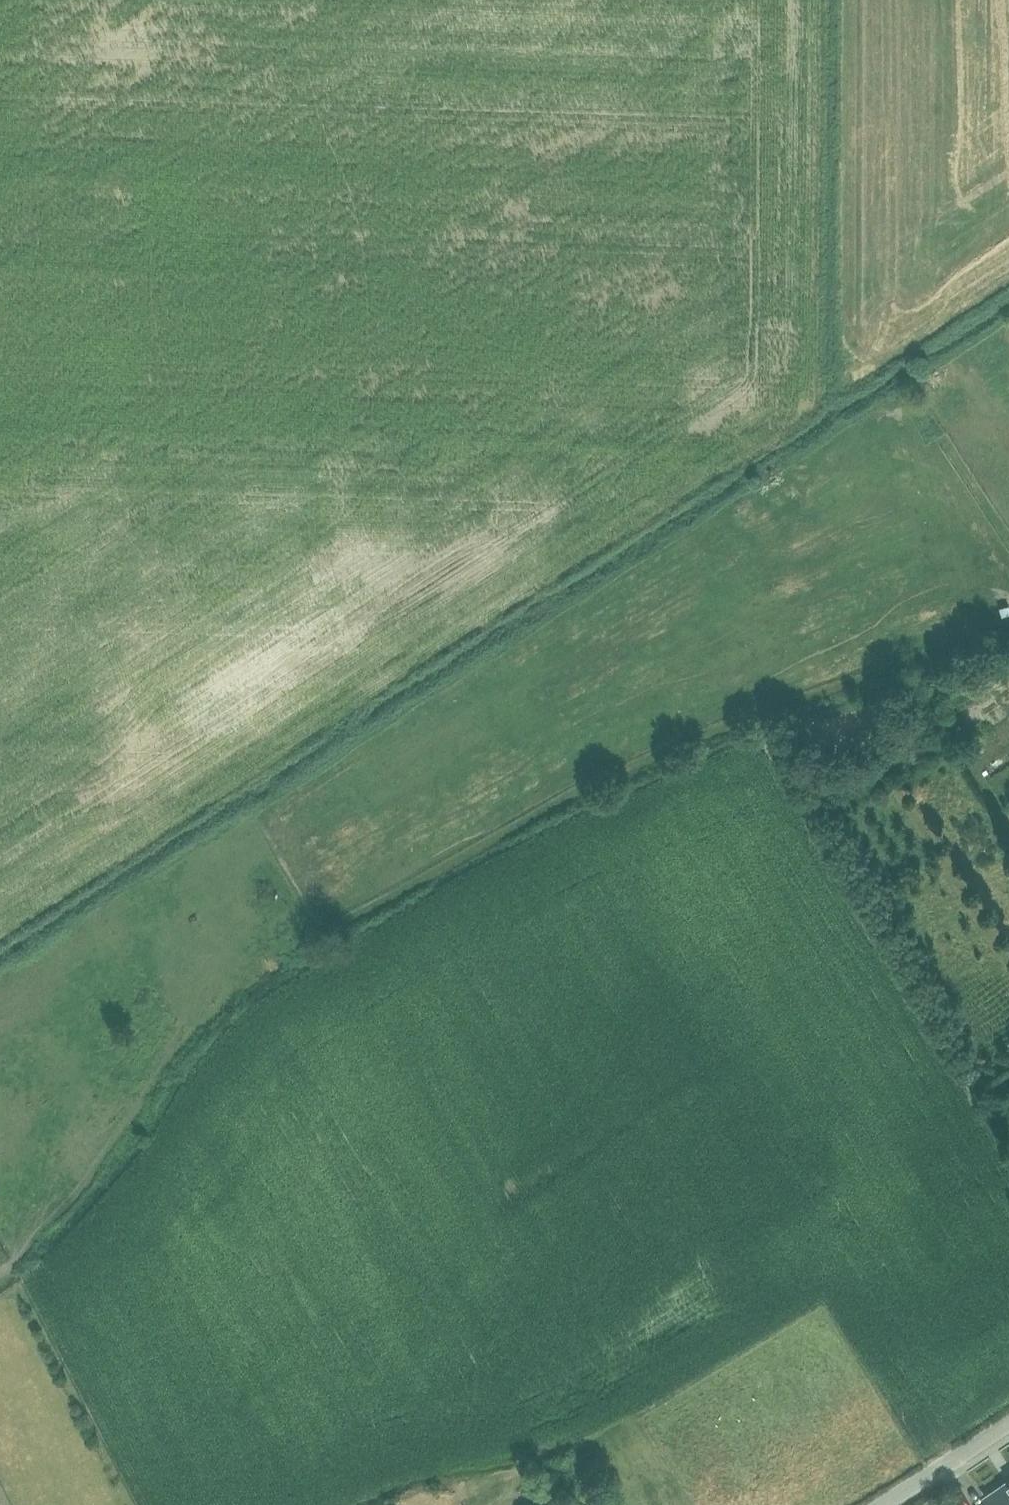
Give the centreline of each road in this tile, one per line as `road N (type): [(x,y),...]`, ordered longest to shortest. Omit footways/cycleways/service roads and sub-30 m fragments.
road 1 (unclassified): [(873,1504),(1008,1420)]

